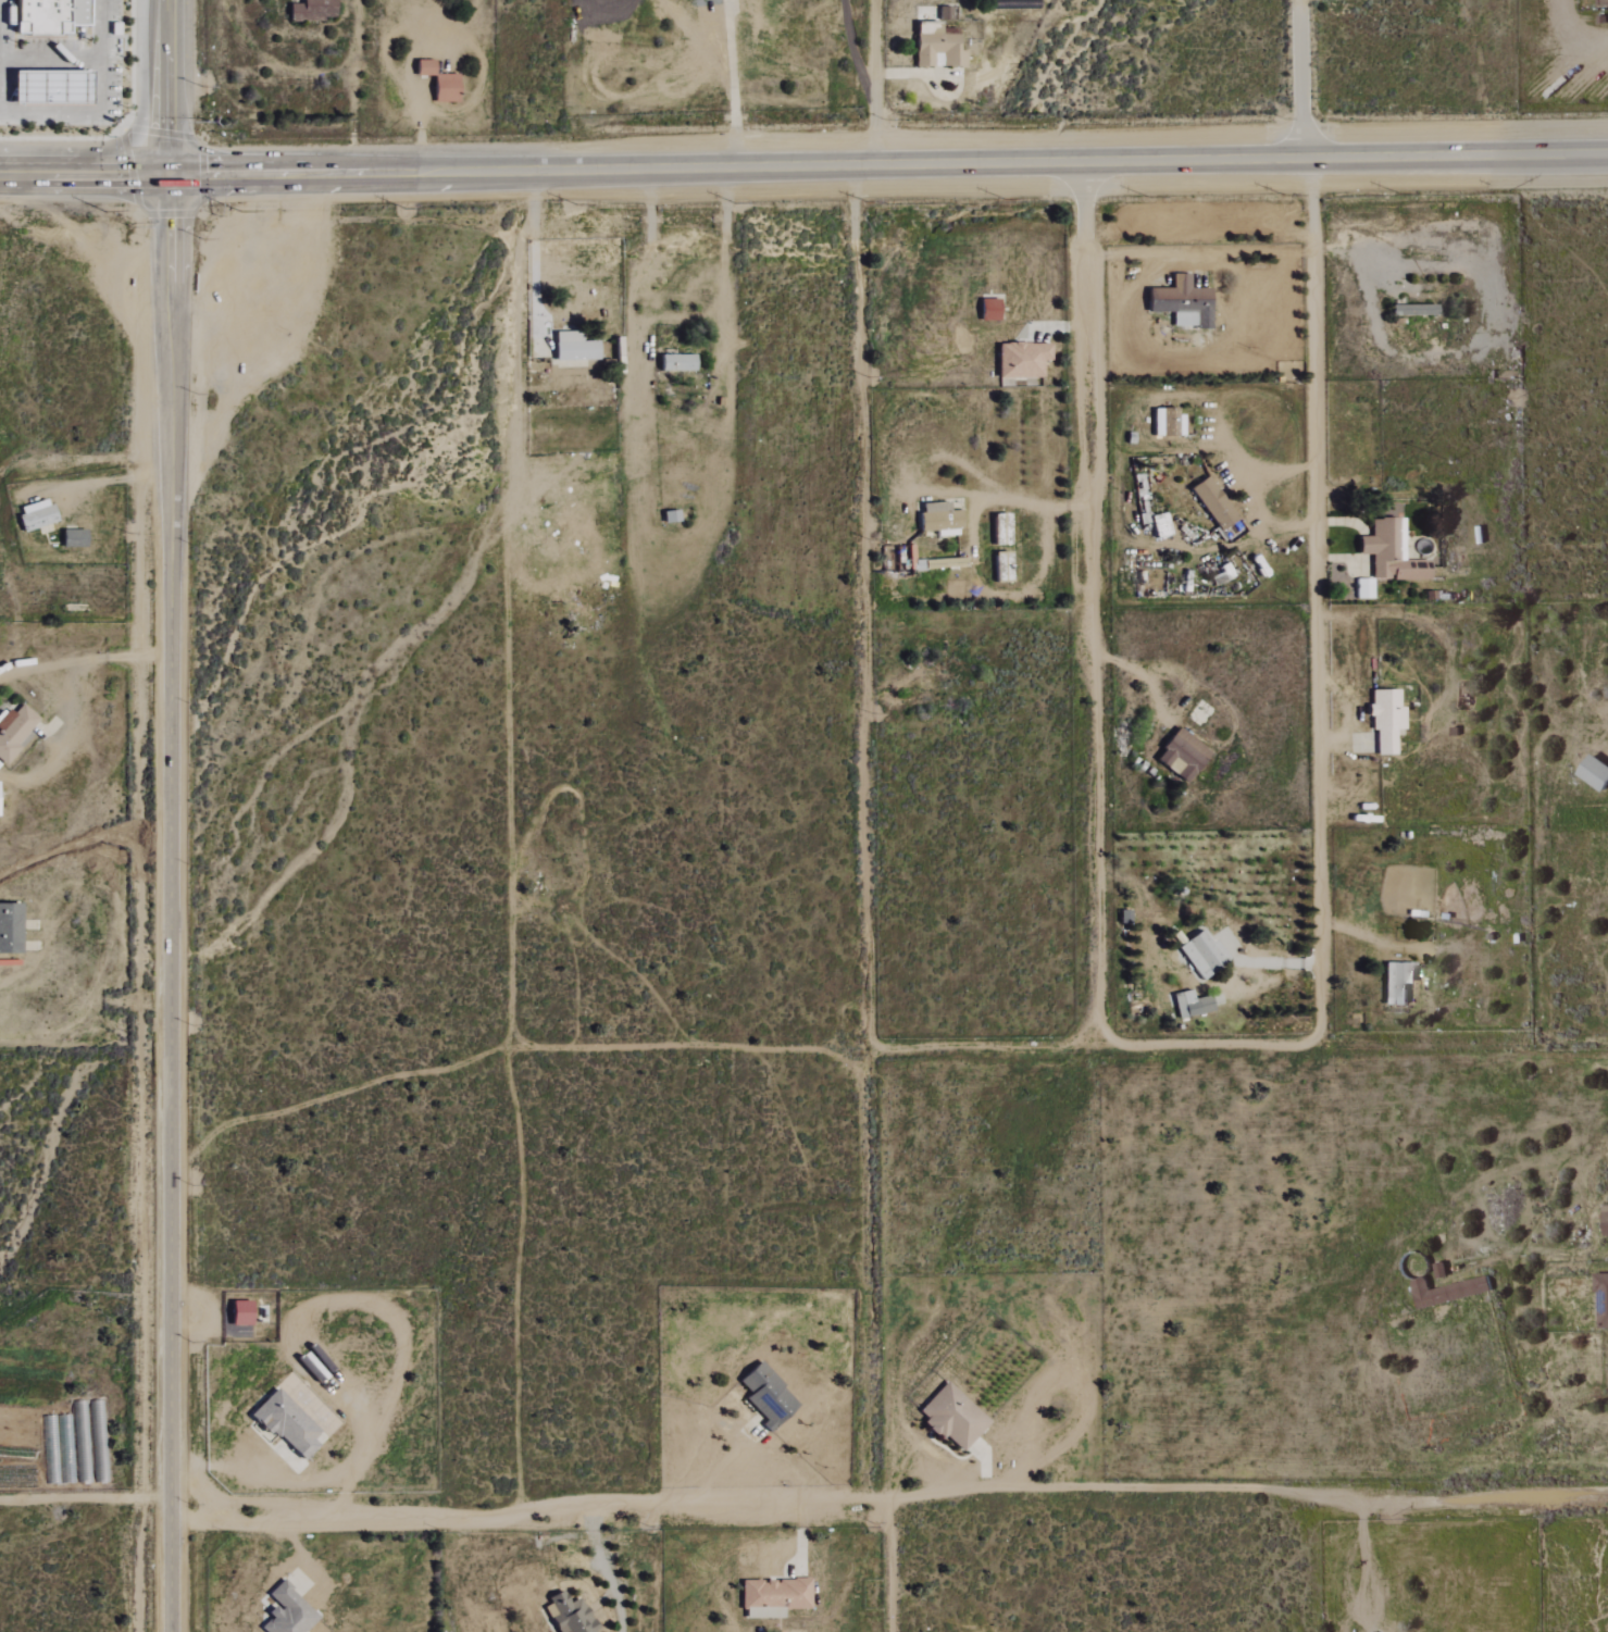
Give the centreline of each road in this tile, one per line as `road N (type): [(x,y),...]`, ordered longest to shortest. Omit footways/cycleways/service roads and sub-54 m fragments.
road 1 (tertiary): [(170,176),(164,1631)]
road 2 (residential): [(169,1521),(337,1522),(989,1487),(1272,1488),(1378,1500),(1607,1498)]
road 3 (secondary): [(170,176),(1607,155)]
road 4 (track): [(849,167),(865,1056)]
road 5 (residential): [(1319,1039),(1317,521),(1305,159)]
road 6 (track): [(512,1044),(519,249),(533,217)]
road 7 (track): [(512,1044),(865,1056),(1319,1039)]
road 8 (residential): [(1096,1045),(1084,238)]
road 9 (track): [(865,1056),(862,1494)]
road 10 (track): [(169,1466),(216,1462),(249,1394),(291,1363),(353,1413),(357,1442),(337,1522)]
road 11 (track): [(647,171),(650,309),(664,321),(706,321),(724,308),(723,169)]
road 12 (tertiary): [(170,0),(170,176)]
road 13 (track): [(170,1049),(0,1054)]
road 14 (secondary): [(0,176),(170,176)]
road 15 (residential): [(876,0),(876,167)]
road 16 (residential): [(1305,159),(1299,11)]
road 17 (track): [(1314,463),(1272,475),(1262,510),(1277,530),(1317,521)]
road 18 (track): [(889,1497),(891,1631)]
road 19 (track): [(1361,1499),(1359,1614),(1369,1628)]
road 20 (track): [(620,1631),(621,1600),(591,1508)]

